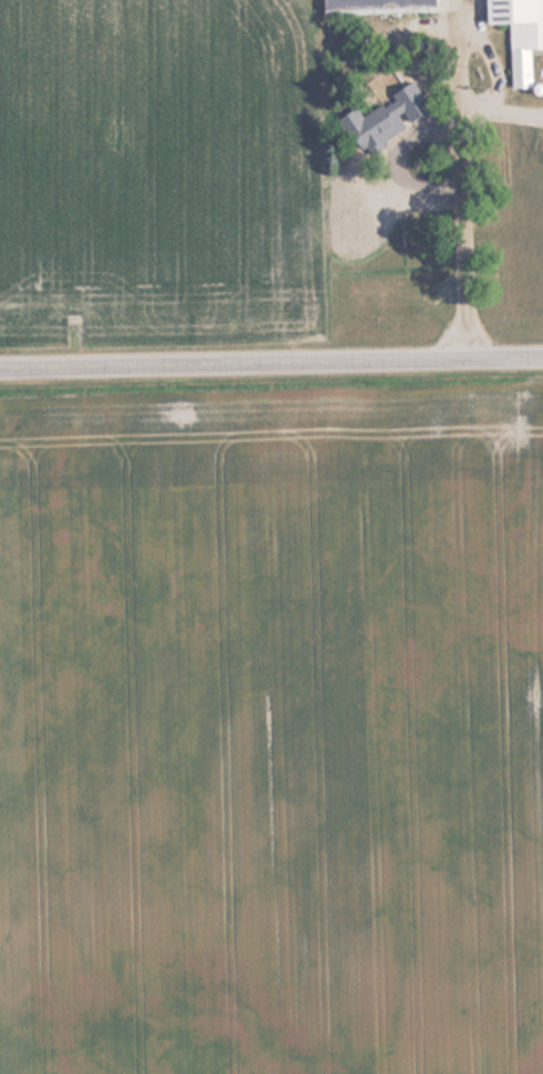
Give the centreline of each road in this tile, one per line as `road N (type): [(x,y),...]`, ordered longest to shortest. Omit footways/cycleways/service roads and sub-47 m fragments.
road 1 (secondary): [(0,369),(542,358)]

